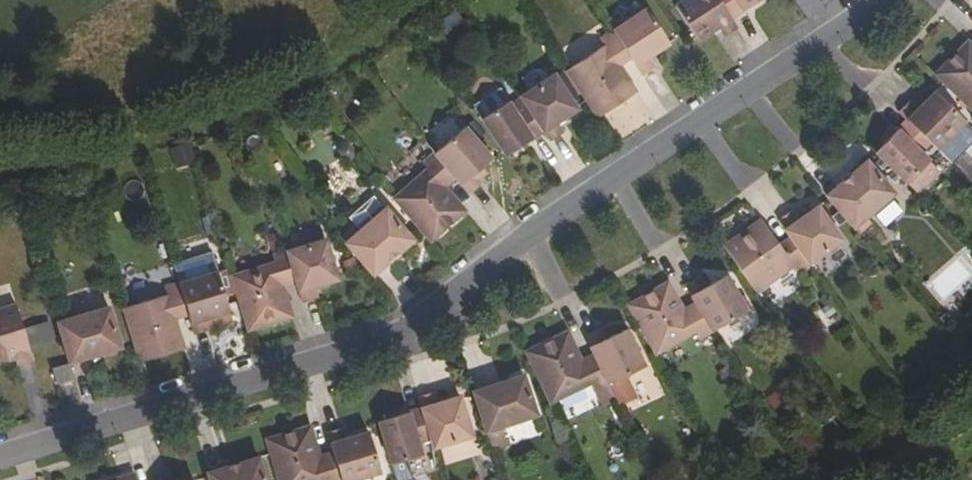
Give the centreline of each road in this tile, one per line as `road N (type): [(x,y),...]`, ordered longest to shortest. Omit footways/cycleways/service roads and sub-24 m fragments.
road 1 (residential): [(0,458),(407,329),(535,232),(881,0)]

